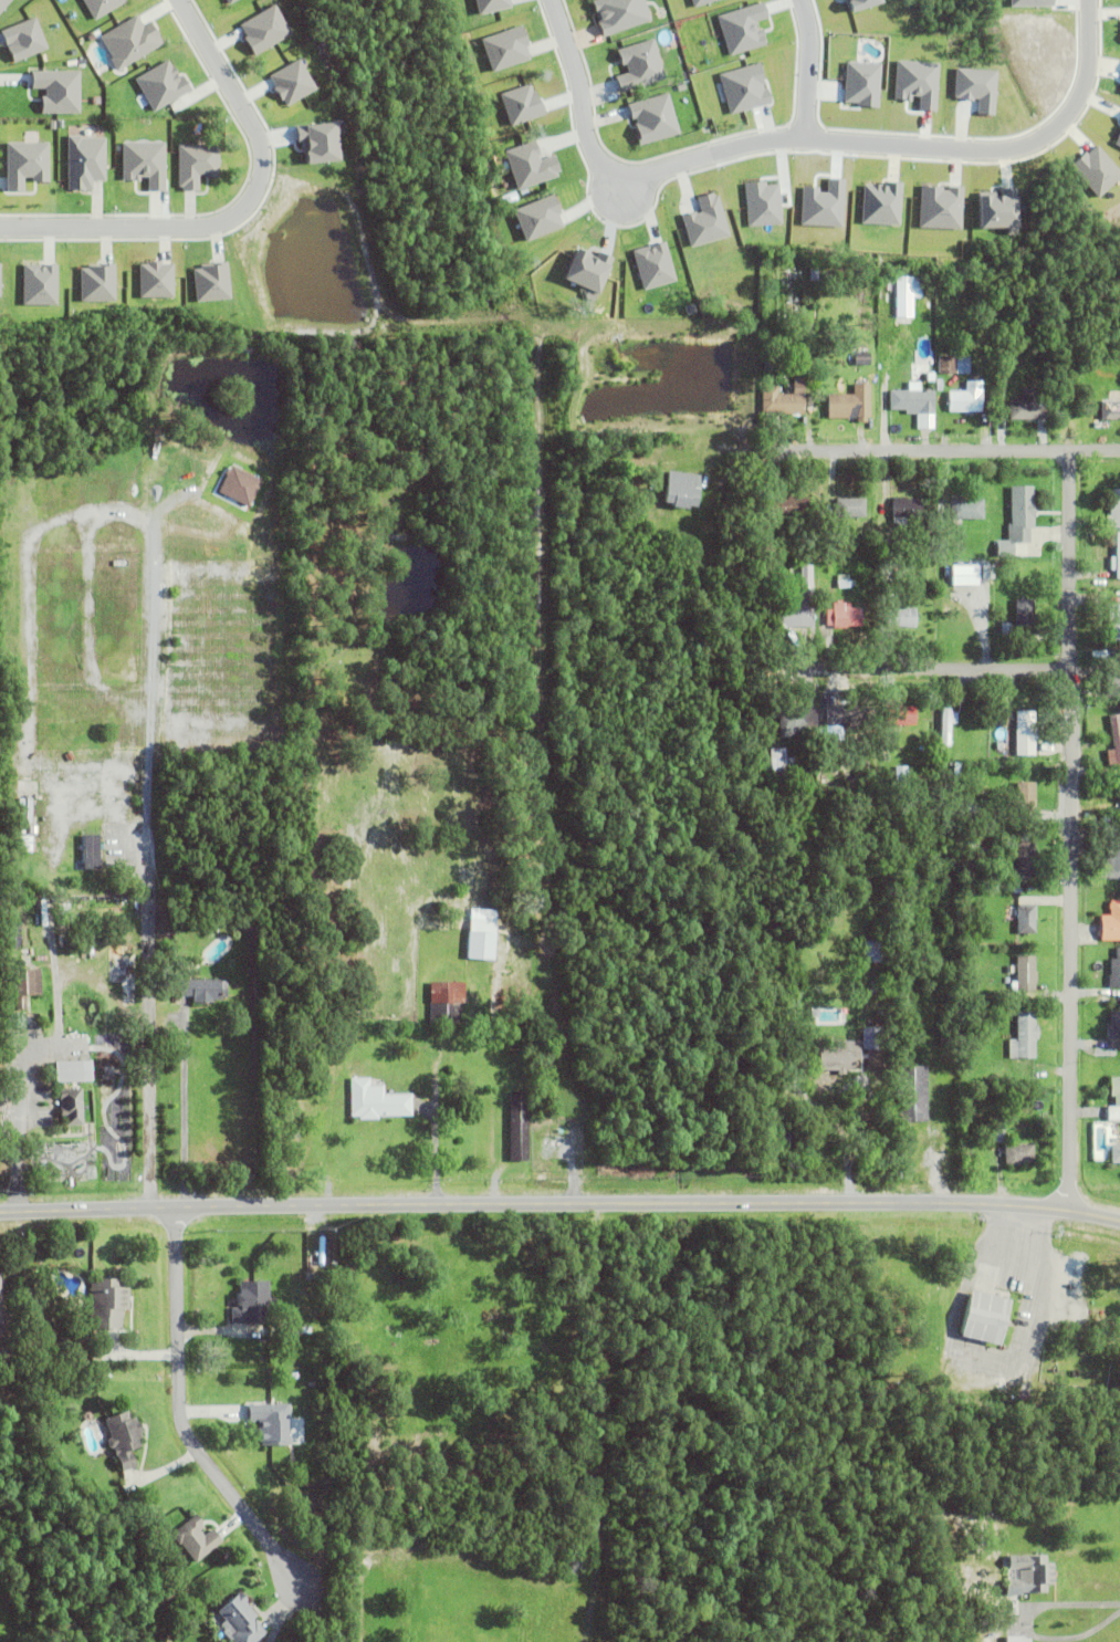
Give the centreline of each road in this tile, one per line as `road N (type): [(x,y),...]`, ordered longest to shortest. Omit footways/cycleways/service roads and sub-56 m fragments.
road 1 (secondary): [(1119,1220),(1007,1204),(889,1201),(0,1212)]
road 2 (residential): [(1070,1212),(1072,450)]
road 3 (residential): [(178,0),(260,144),(261,175),(248,202),(203,228),(0,228)]
road 4 (residential): [(166,1209),(175,1423),(295,1586)]
road 5 (residential): [(1085,0),(1079,86),(1057,121),(1030,138),(991,147),(803,136)]
road 6 (residential): [(549,0),(577,83),(583,132),(613,170),(650,172),(742,143),(803,136)]
road 7 (residential): [(763,450),(1119,450)]
road 8 (residential): [(764,668),(1069,668)]
road 9 (residential): [(803,136),(807,39),(799,0)]

